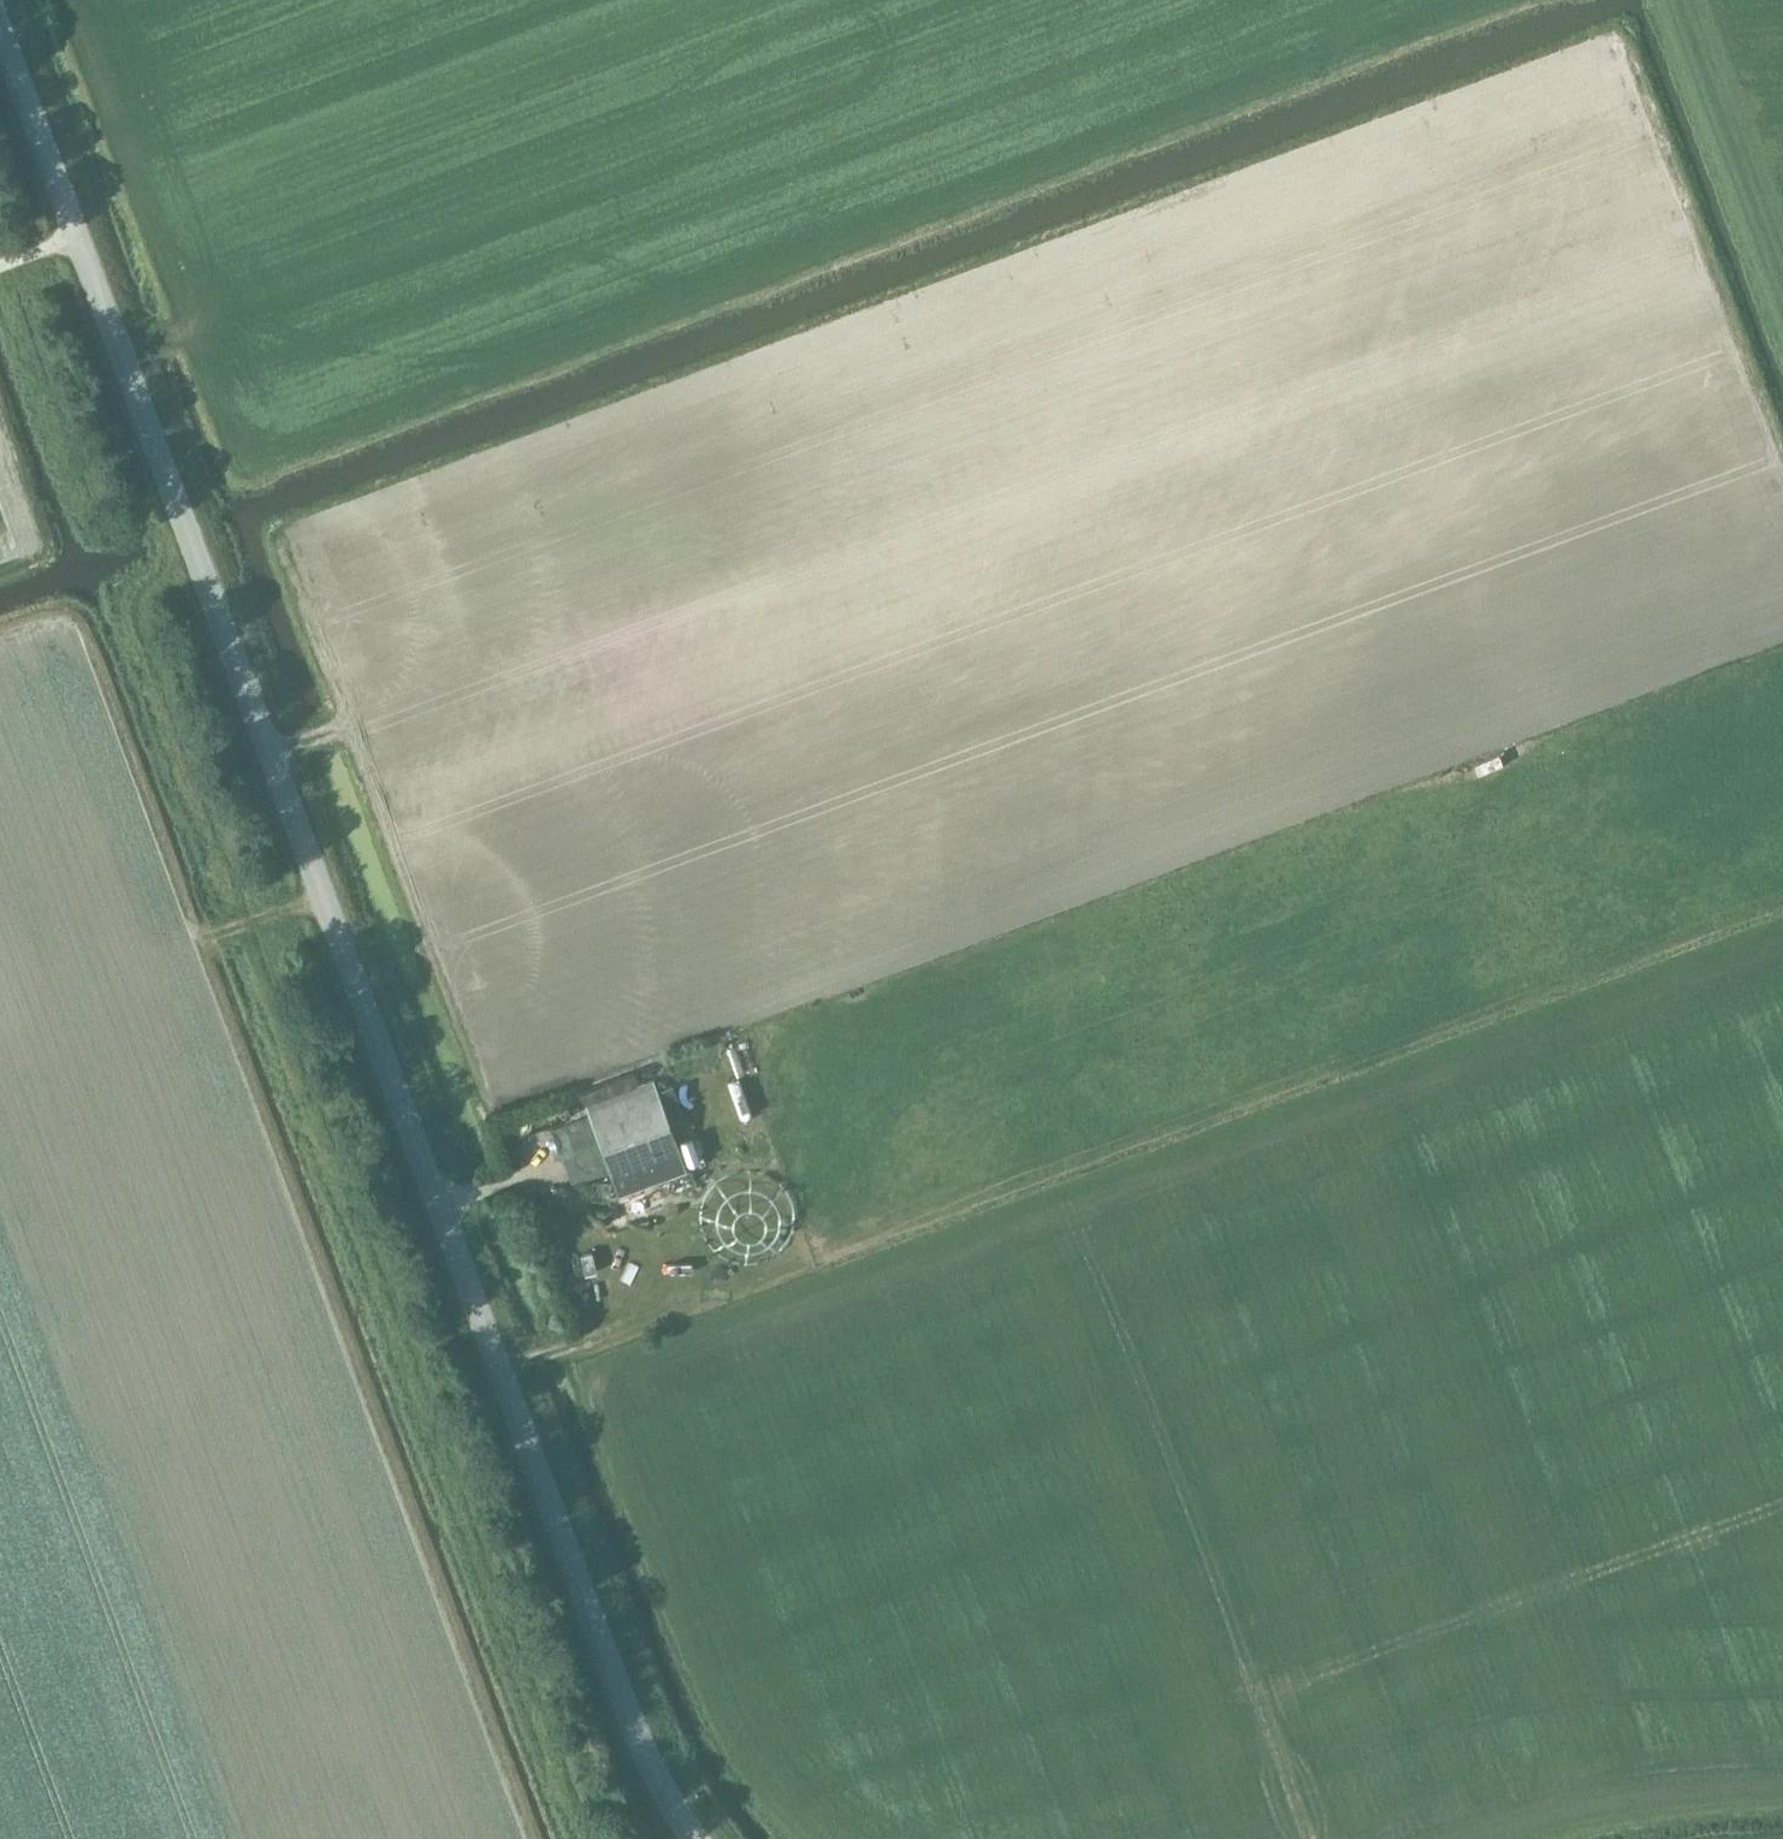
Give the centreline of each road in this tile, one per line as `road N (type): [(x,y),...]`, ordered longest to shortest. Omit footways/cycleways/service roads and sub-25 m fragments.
road 1 (unclassified): [(689,1838),(632,1732),(0,36)]

